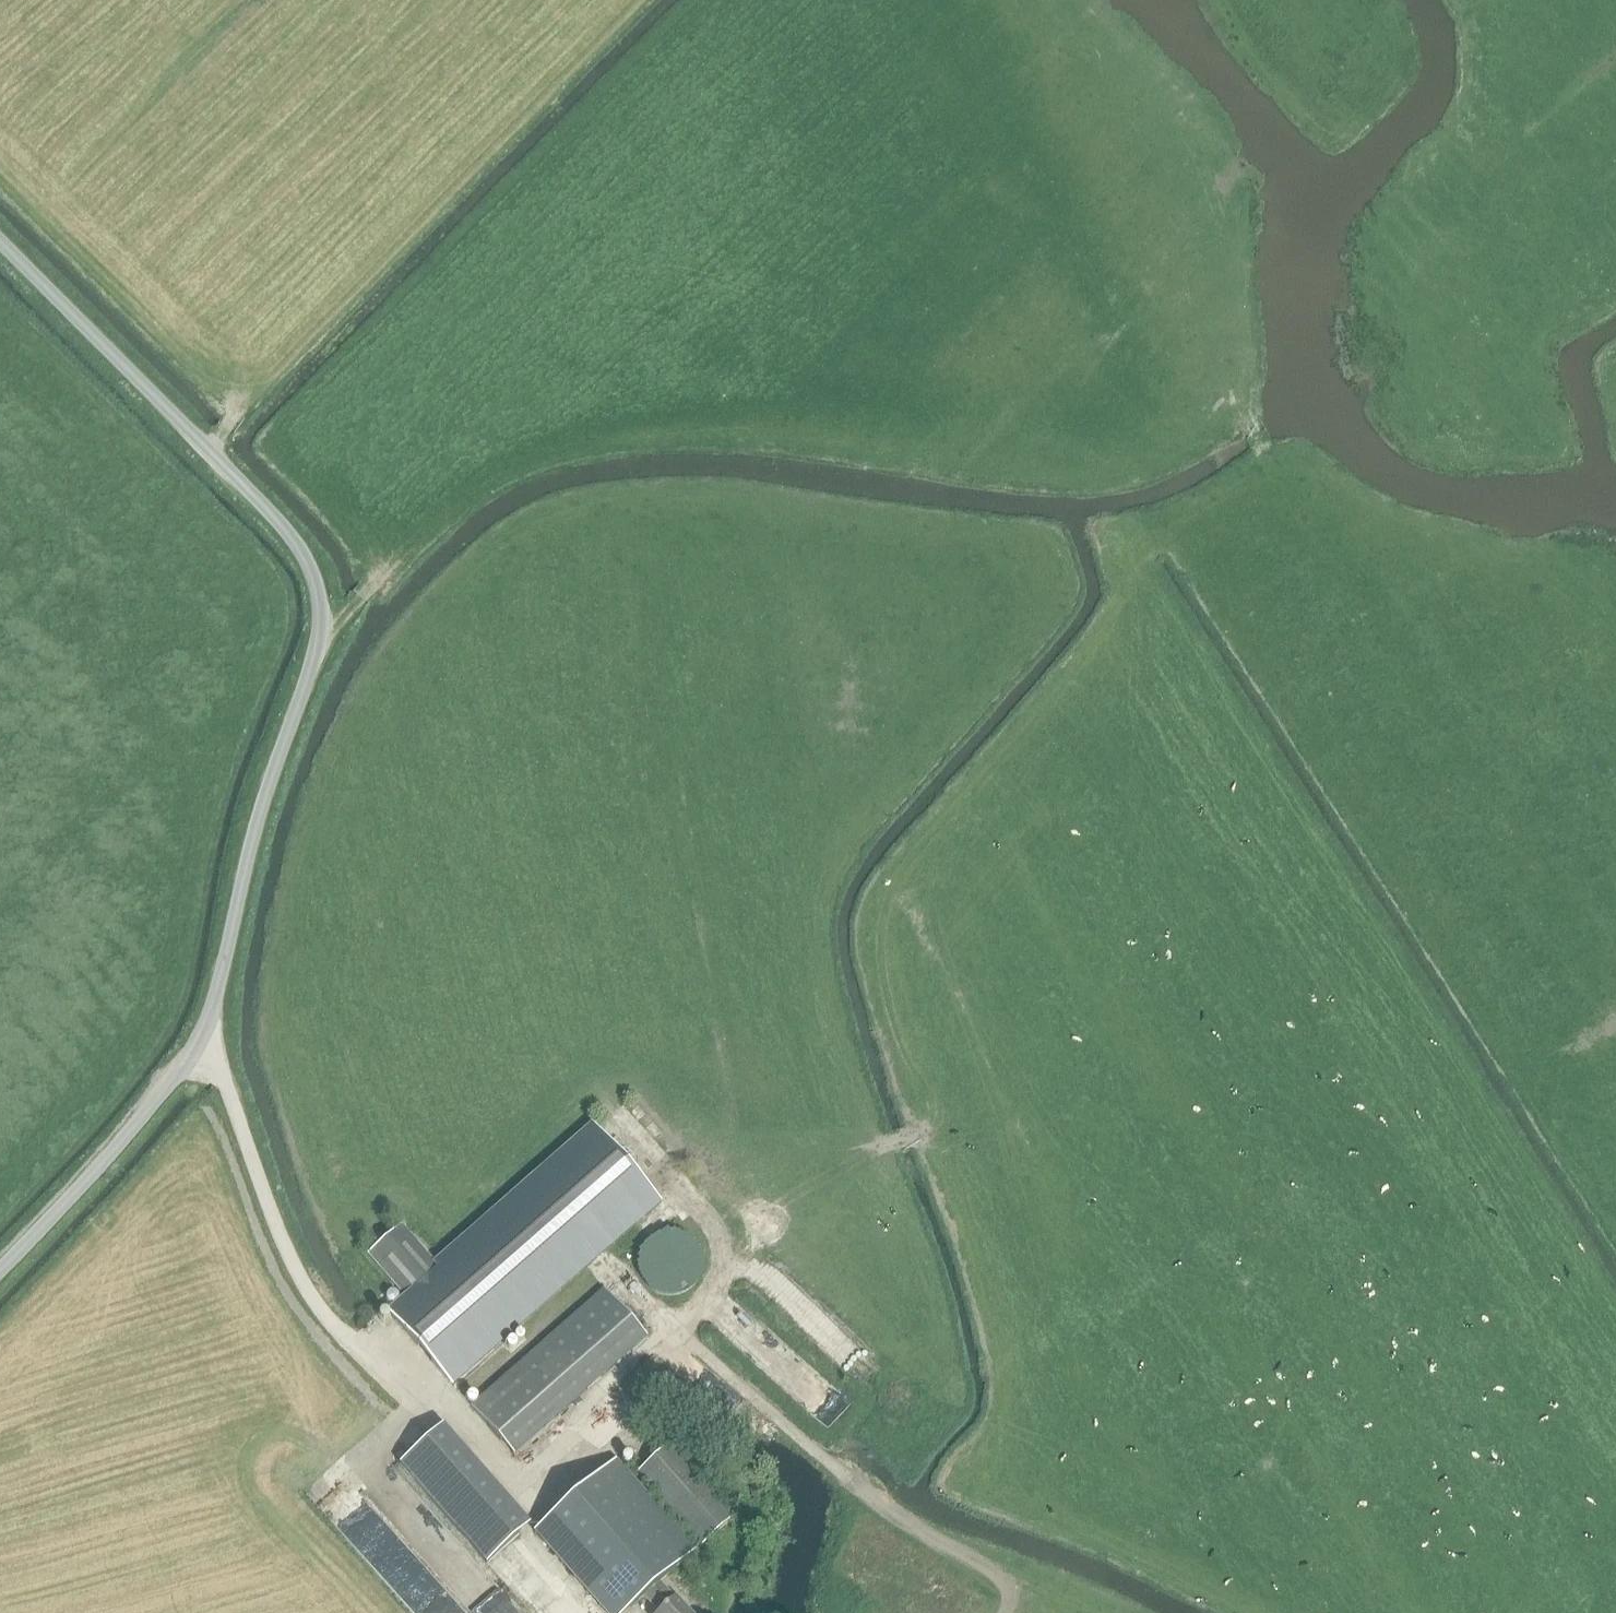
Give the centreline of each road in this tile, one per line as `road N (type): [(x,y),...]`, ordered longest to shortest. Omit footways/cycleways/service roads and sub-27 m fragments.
road 1 (unclassified): [(0,1266),(201,1031),(316,619),(312,586),(292,546),(0,243)]

